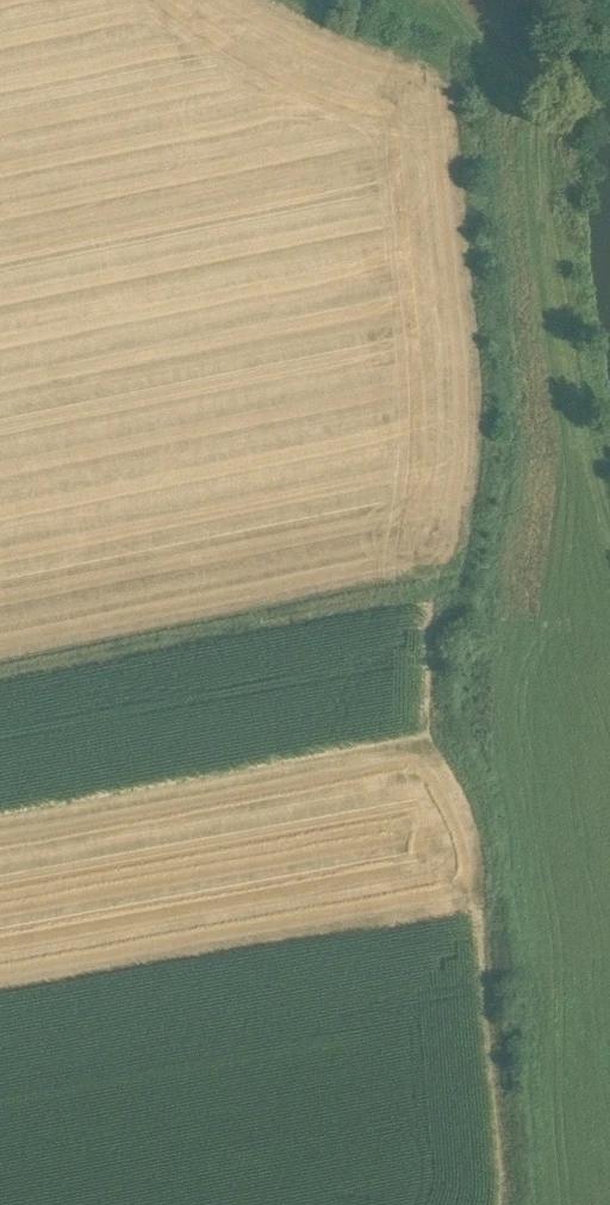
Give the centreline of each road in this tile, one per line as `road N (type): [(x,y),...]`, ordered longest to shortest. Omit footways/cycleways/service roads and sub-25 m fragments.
road 1 (track): [(609,488),(575,378),(557,230),(555,135),(565,50),(581,0)]
road 2 (track): [(461,588),(0,681)]

